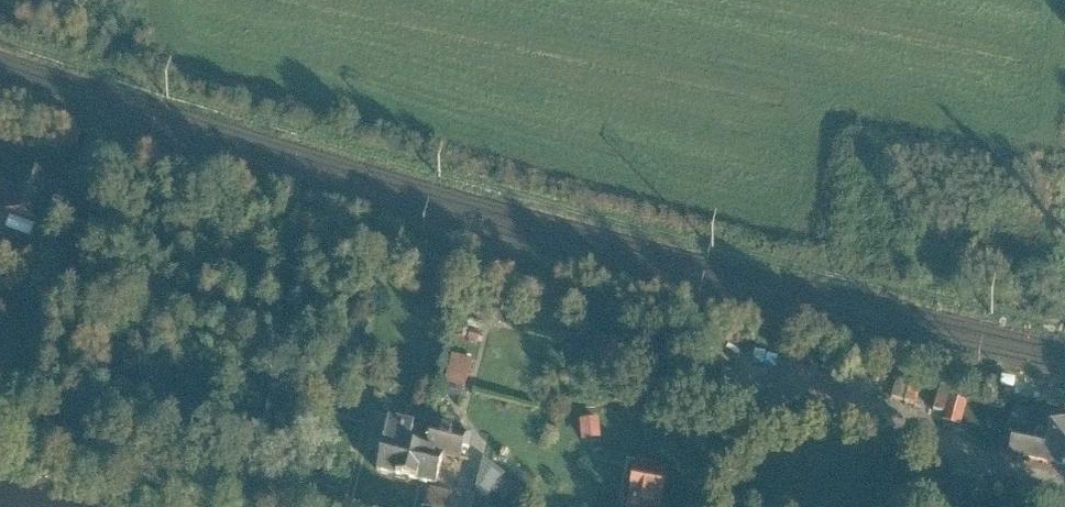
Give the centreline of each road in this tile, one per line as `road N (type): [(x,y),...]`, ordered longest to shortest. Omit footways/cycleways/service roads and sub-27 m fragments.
road 1 (residential): [(304,506),(0,428)]

